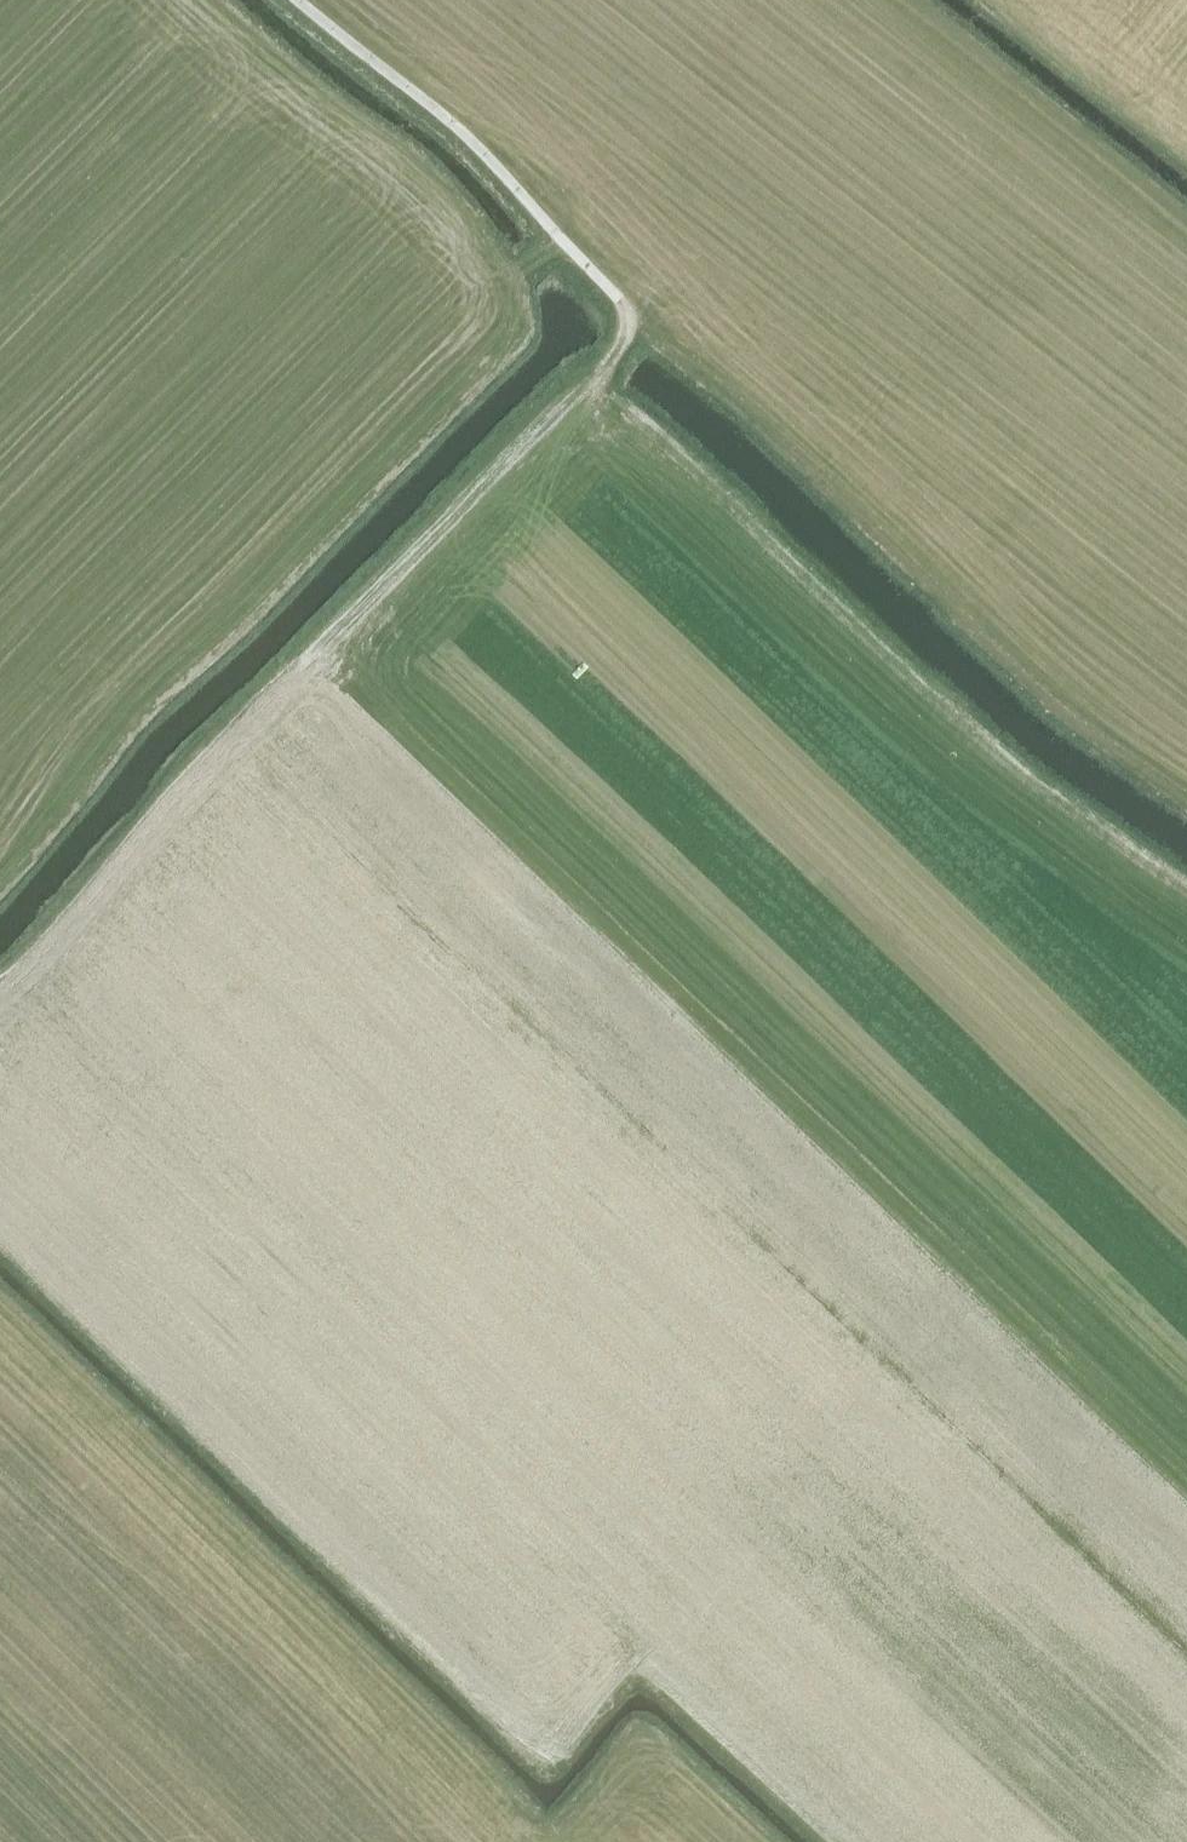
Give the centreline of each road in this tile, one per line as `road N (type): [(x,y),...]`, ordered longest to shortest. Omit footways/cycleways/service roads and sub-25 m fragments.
road 1 (unclassified): [(619,299),(457,127),(302,0)]

